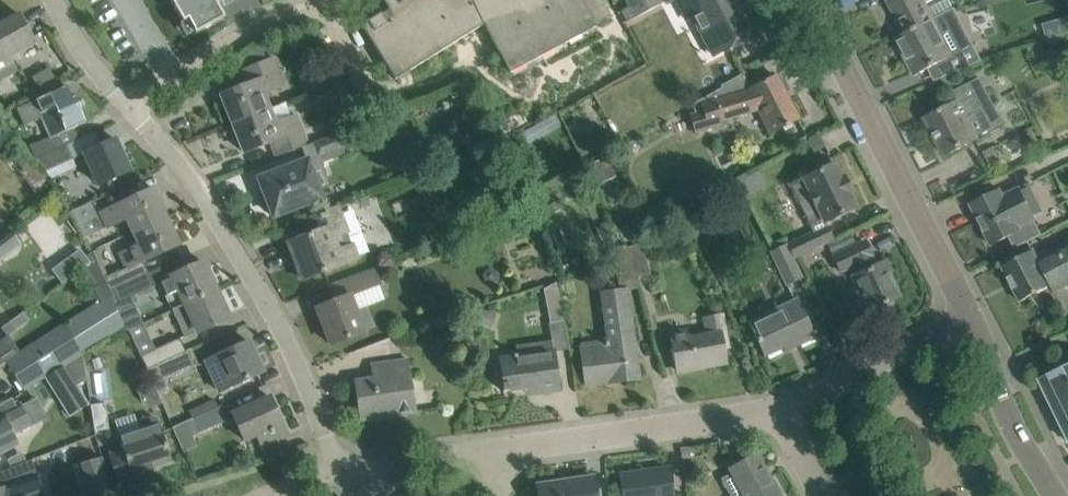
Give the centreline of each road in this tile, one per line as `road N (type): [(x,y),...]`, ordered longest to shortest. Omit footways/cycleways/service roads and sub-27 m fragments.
road 1 (residential): [(337,474),(272,313),(197,189),(130,107)]
road 2 (tertiary): [(971,317),(810,0)]
road 3 (residential): [(130,107),(272,20),(315,10),(330,14),(373,97)]
road 4 (residential): [(494,452),(779,410)]
road 5 (residential): [(779,410),(971,317)]
road 6 (tertiary): [(1055,495),(1014,429),(971,317)]
road 7 (residential): [(130,107),(50,0)]
road 8 (residential): [(371,468),(494,452)]

